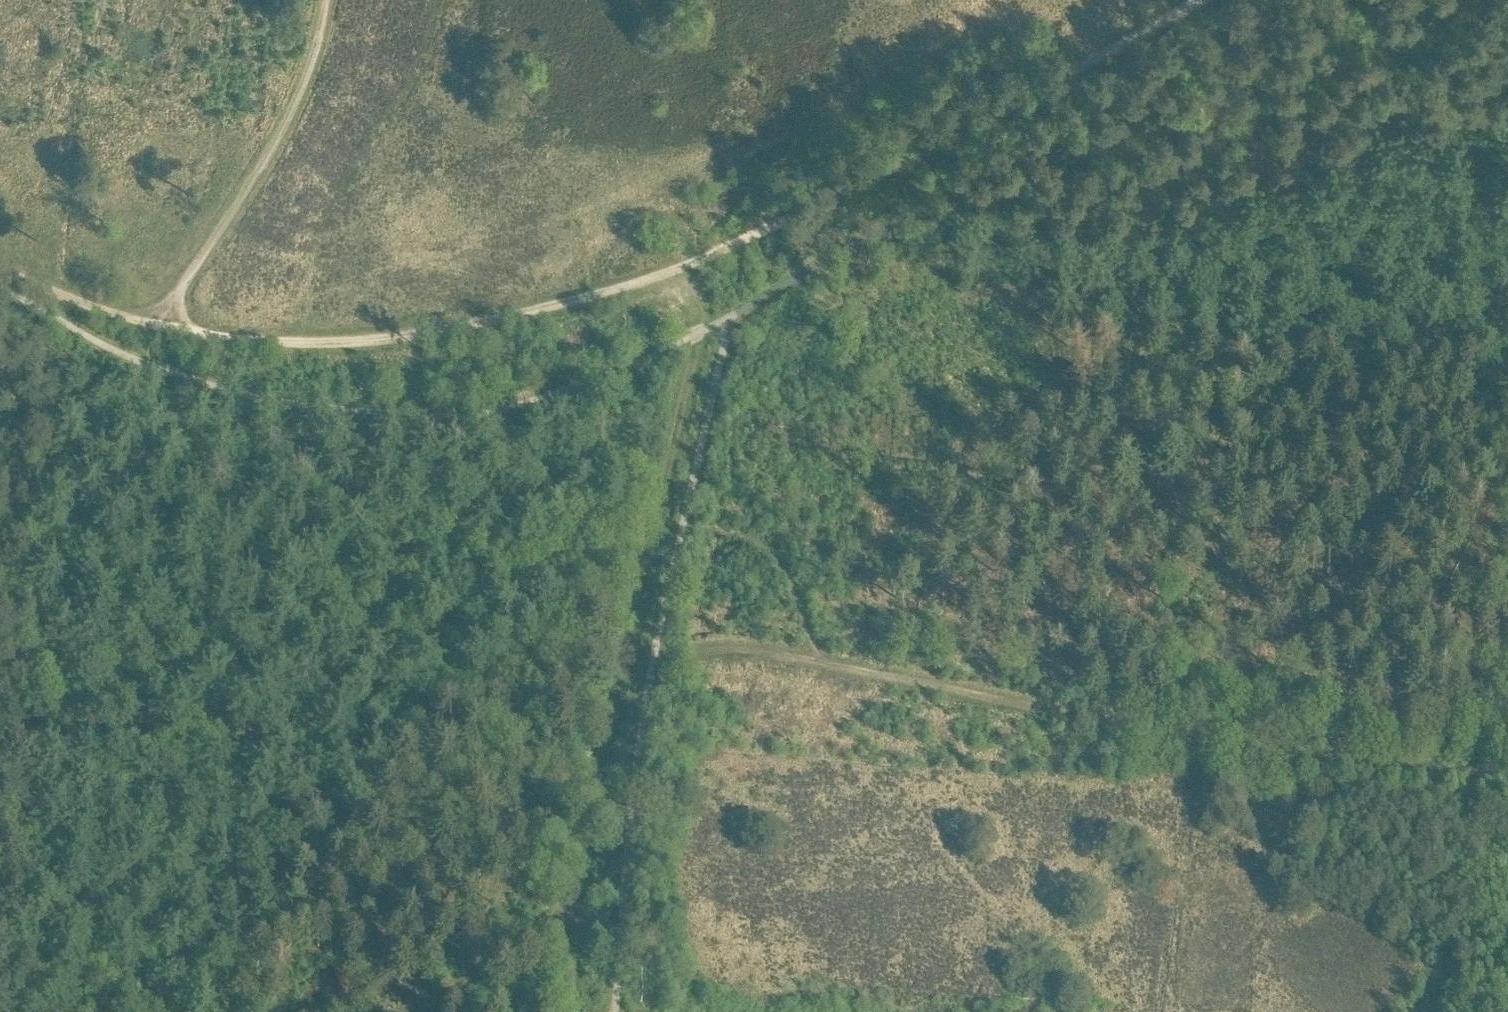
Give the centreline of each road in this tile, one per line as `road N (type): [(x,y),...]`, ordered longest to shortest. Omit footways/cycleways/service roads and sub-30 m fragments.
road 1 (track): [(1507,784),(1365,774),(978,696),(624,650)]
road 2 (track): [(701,265),(699,333),(572,882),(562,1011)]
road 3 (track): [(701,265),(1194,0)]
road 4 (track): [(153,327),(257,344),(393,341),(701,265)]
road 5 (track): [(330,0),(302,98),(153,327)]
road 6 (track): [(444,1011),(494,973),(572,882)]
road 7 (track): [(0,271),(153,327)]

